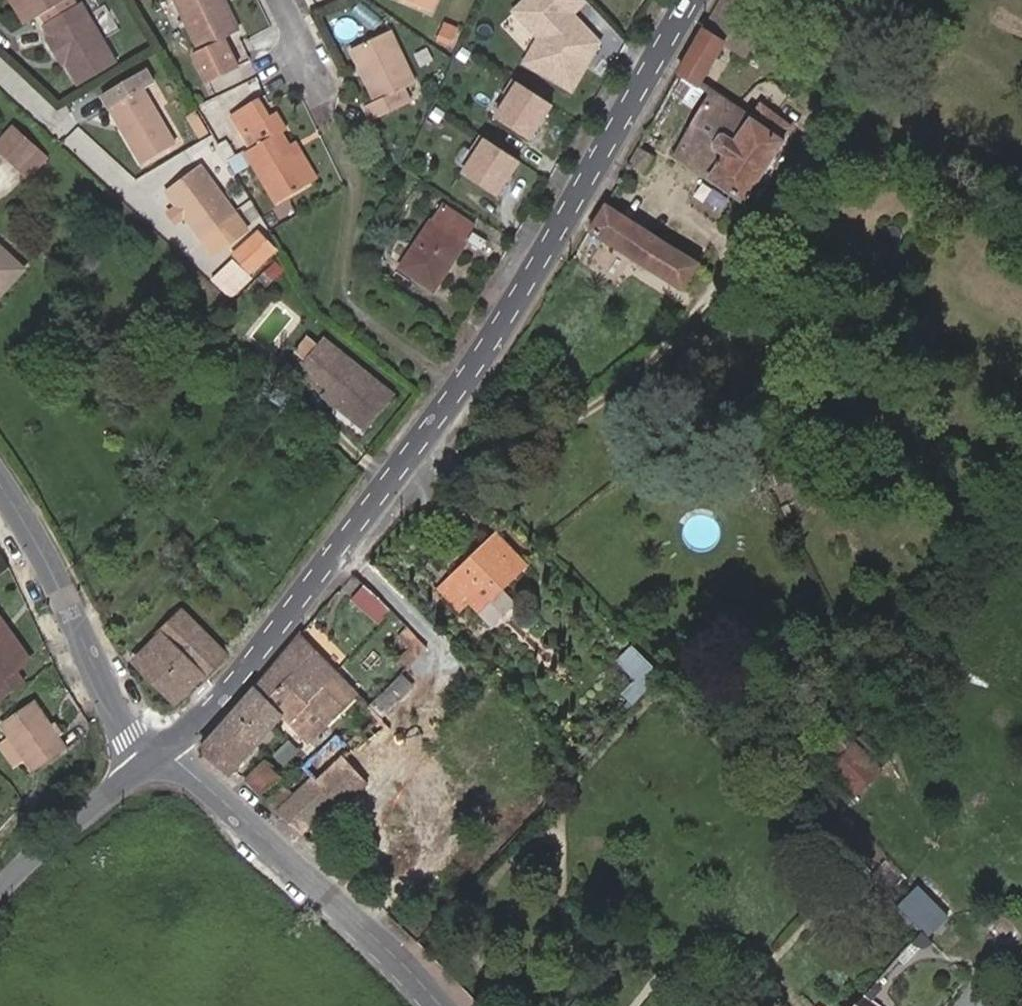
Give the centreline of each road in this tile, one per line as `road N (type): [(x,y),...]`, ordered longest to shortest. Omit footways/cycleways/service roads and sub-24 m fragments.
road 1 (tertiary): [(164,747),(253,660),(462,385),(692,0)]
road 2 (residential): [(164,747),(439,1005)]
road 3 (residential): [(0,481),(144,762)]
road 4 (tertiary): [(0,898),(144,762)]

